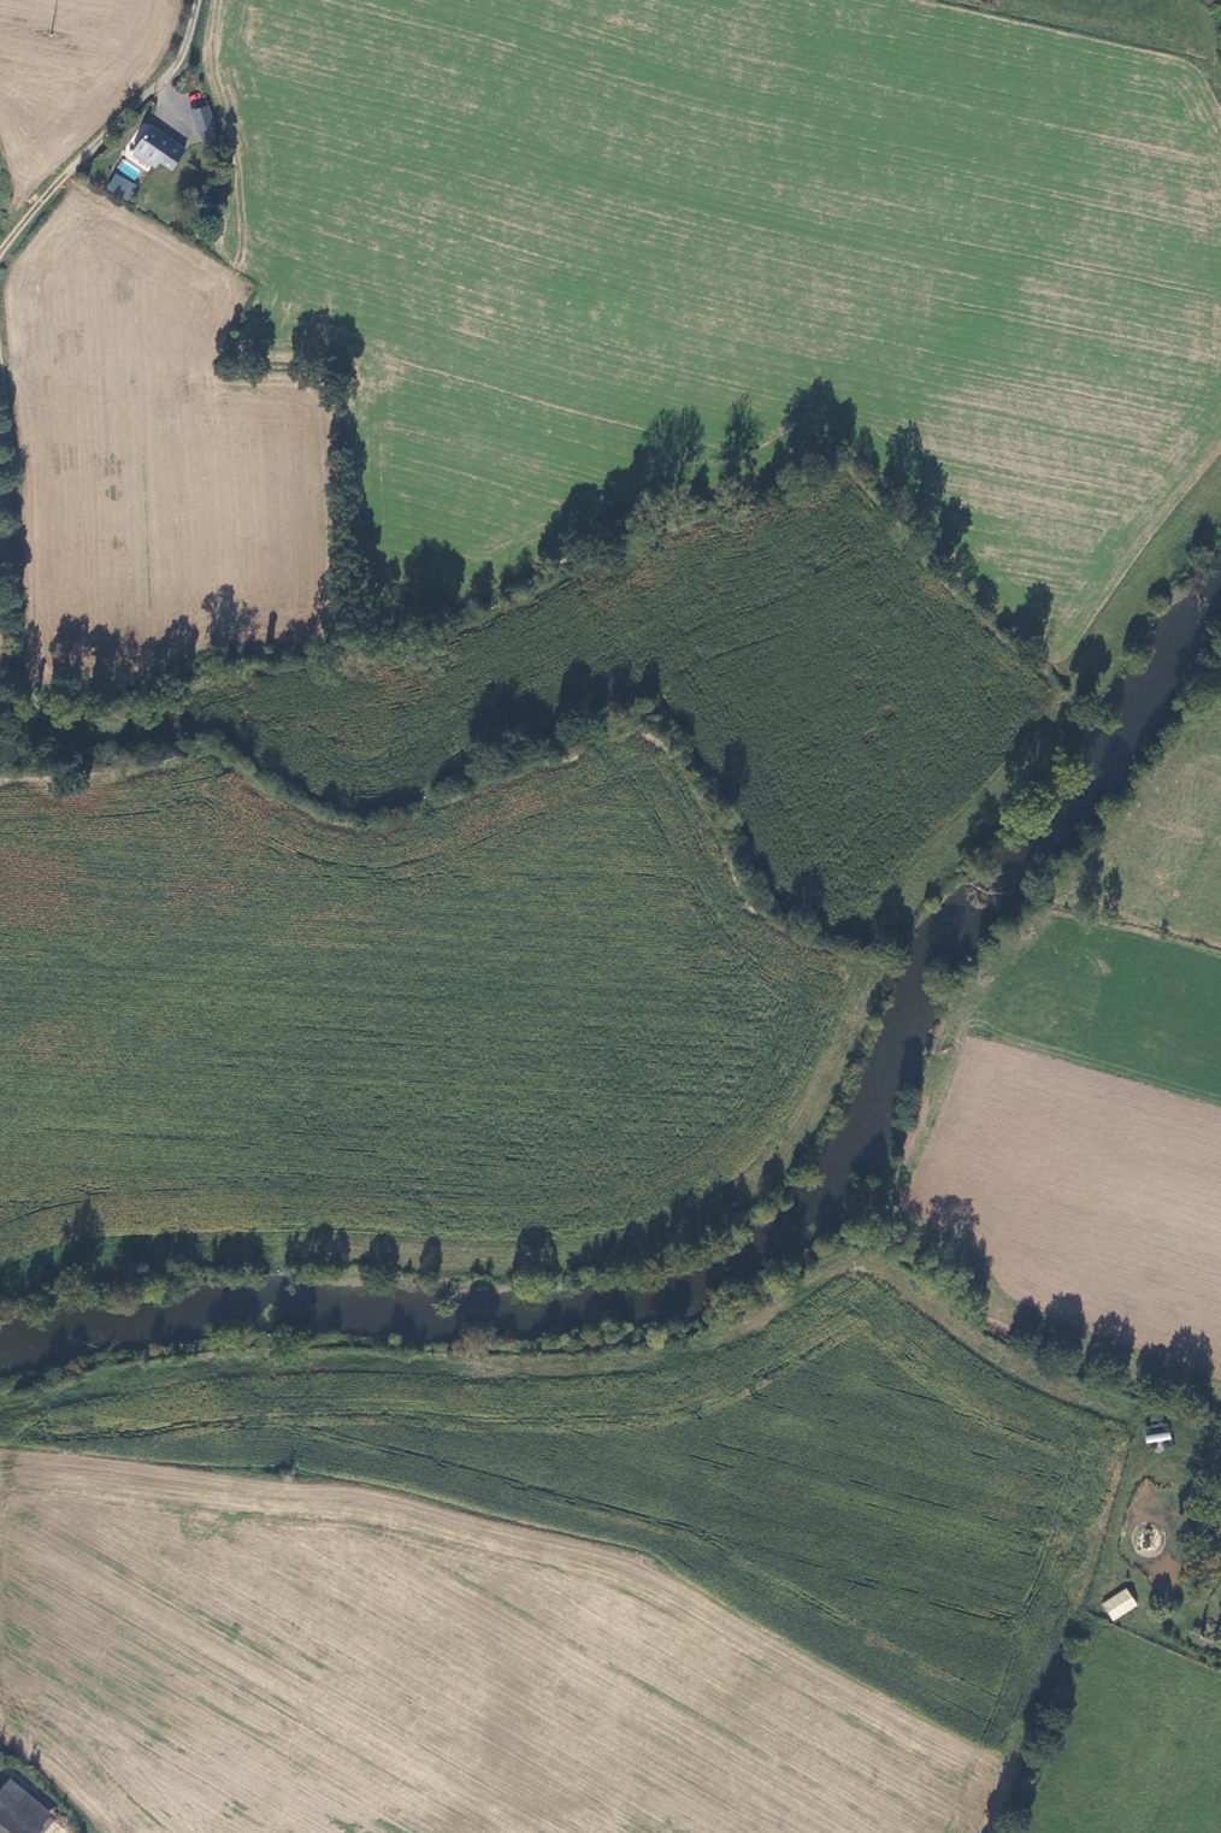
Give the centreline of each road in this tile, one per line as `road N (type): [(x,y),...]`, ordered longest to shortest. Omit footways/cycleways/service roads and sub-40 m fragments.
road 1 (track): [(32,693),(18,670),(0,393)]
road 2 (track): [(0,252),(53,184),(157,82)]

